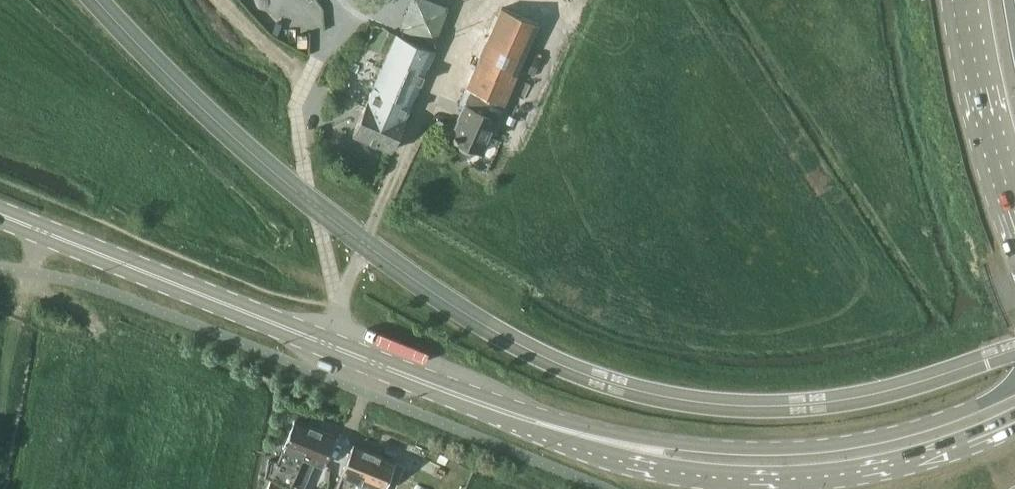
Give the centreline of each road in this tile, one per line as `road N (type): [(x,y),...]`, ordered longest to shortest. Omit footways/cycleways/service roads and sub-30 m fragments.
road 1 (tertiary): [(509,414),(610,455),(703,478),(807,479),(895,460),(1014,420)]
road 2 (tertiary): [(1014,387),(864,435),(761,448),(651,441),(509,414)]
road 3 (tertiary): [(0,213),(325,341)]
road 4 (track): [(93,488),(111,360),(98,331),(44,292),(32,271),(49,232)]
road 5 (primary): [(966,0),(1014,209)]
road 6 (tertiary): [(325,341),(509,414)]
road 7 (track): [(0,444),(14,318),(32,271)]

